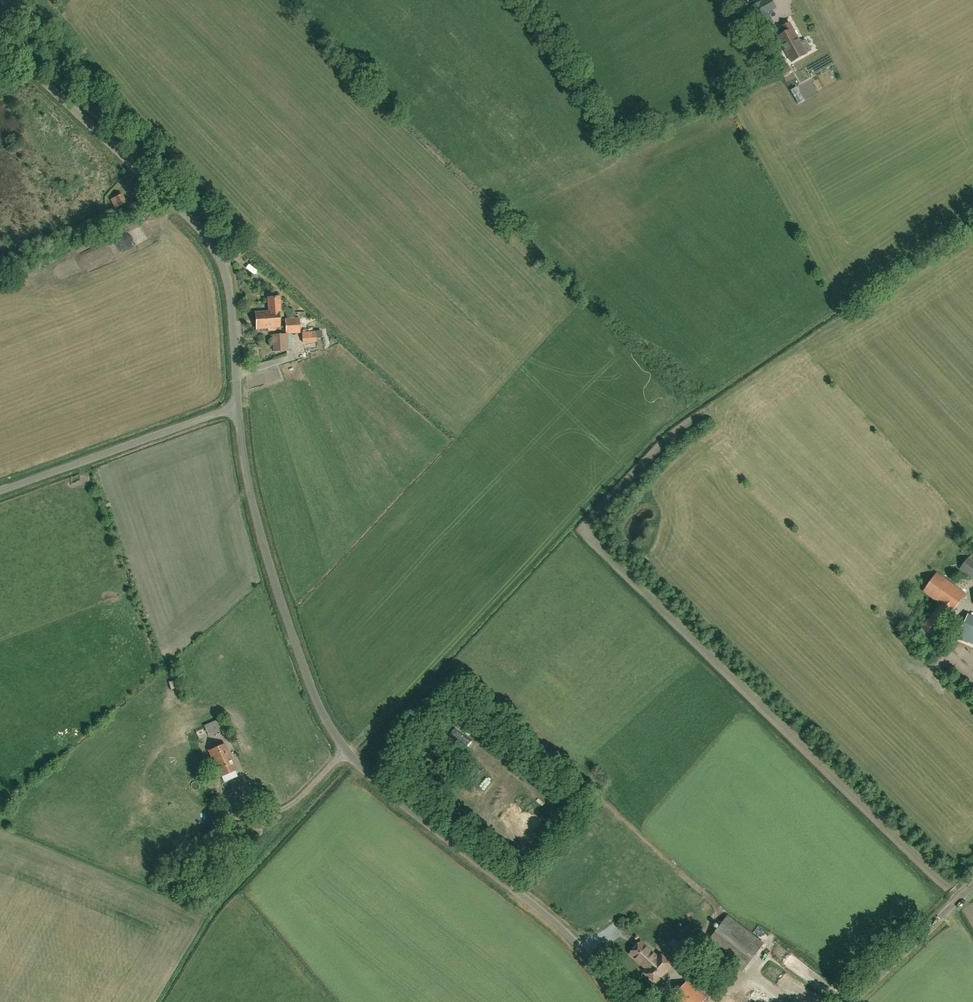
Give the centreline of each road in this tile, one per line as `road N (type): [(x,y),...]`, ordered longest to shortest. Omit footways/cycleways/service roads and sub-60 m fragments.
road 1 (unclassified): [(621,1001),(554,919),(386,790),(340,742),(308,679),(260,533),(239,407)]
road 2 (unclassified): [(239,407),(230,295),(214,248),(0,23)]
road 3 (unclassified): [(0,488),(239,407)]
road 4 (unclassified): [(848,1001),(972,886)]

